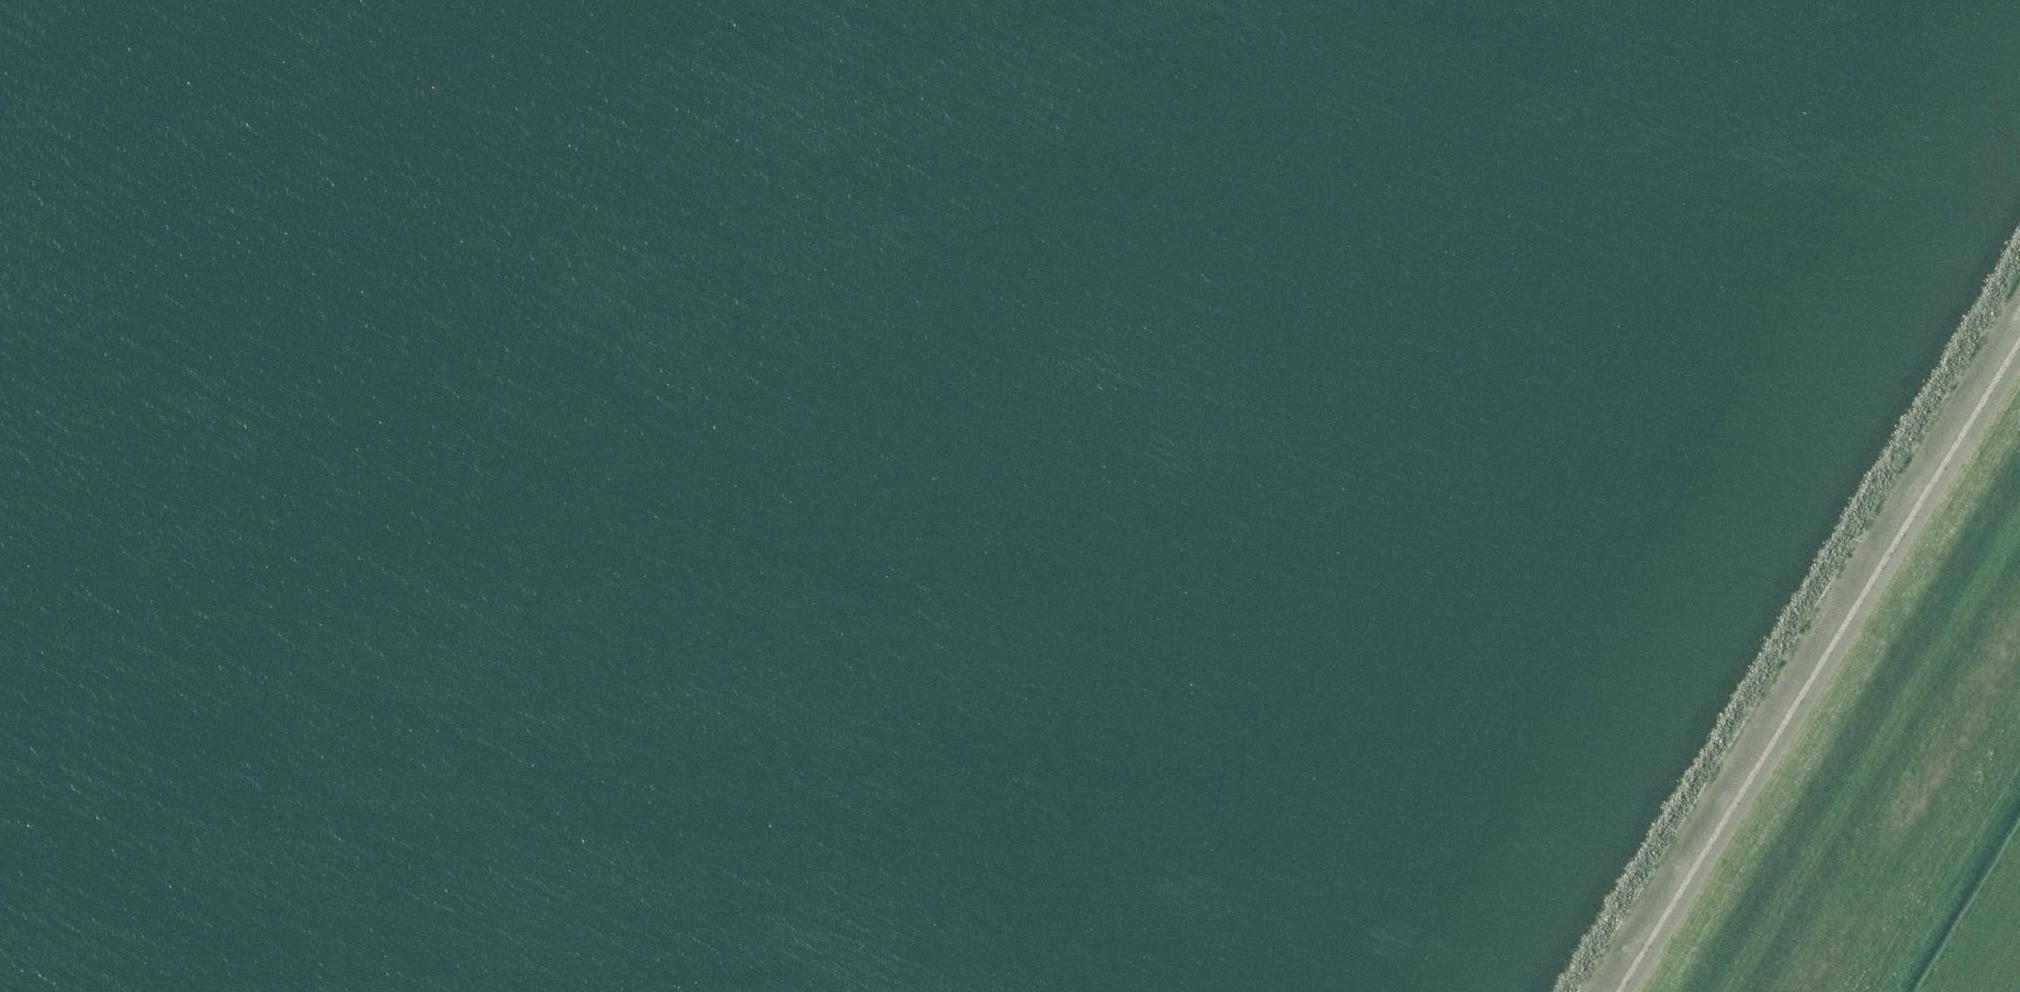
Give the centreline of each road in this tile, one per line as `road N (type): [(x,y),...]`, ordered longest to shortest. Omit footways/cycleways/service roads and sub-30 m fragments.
road 1 (unclassified): [(1630,991),(2019,360)]

